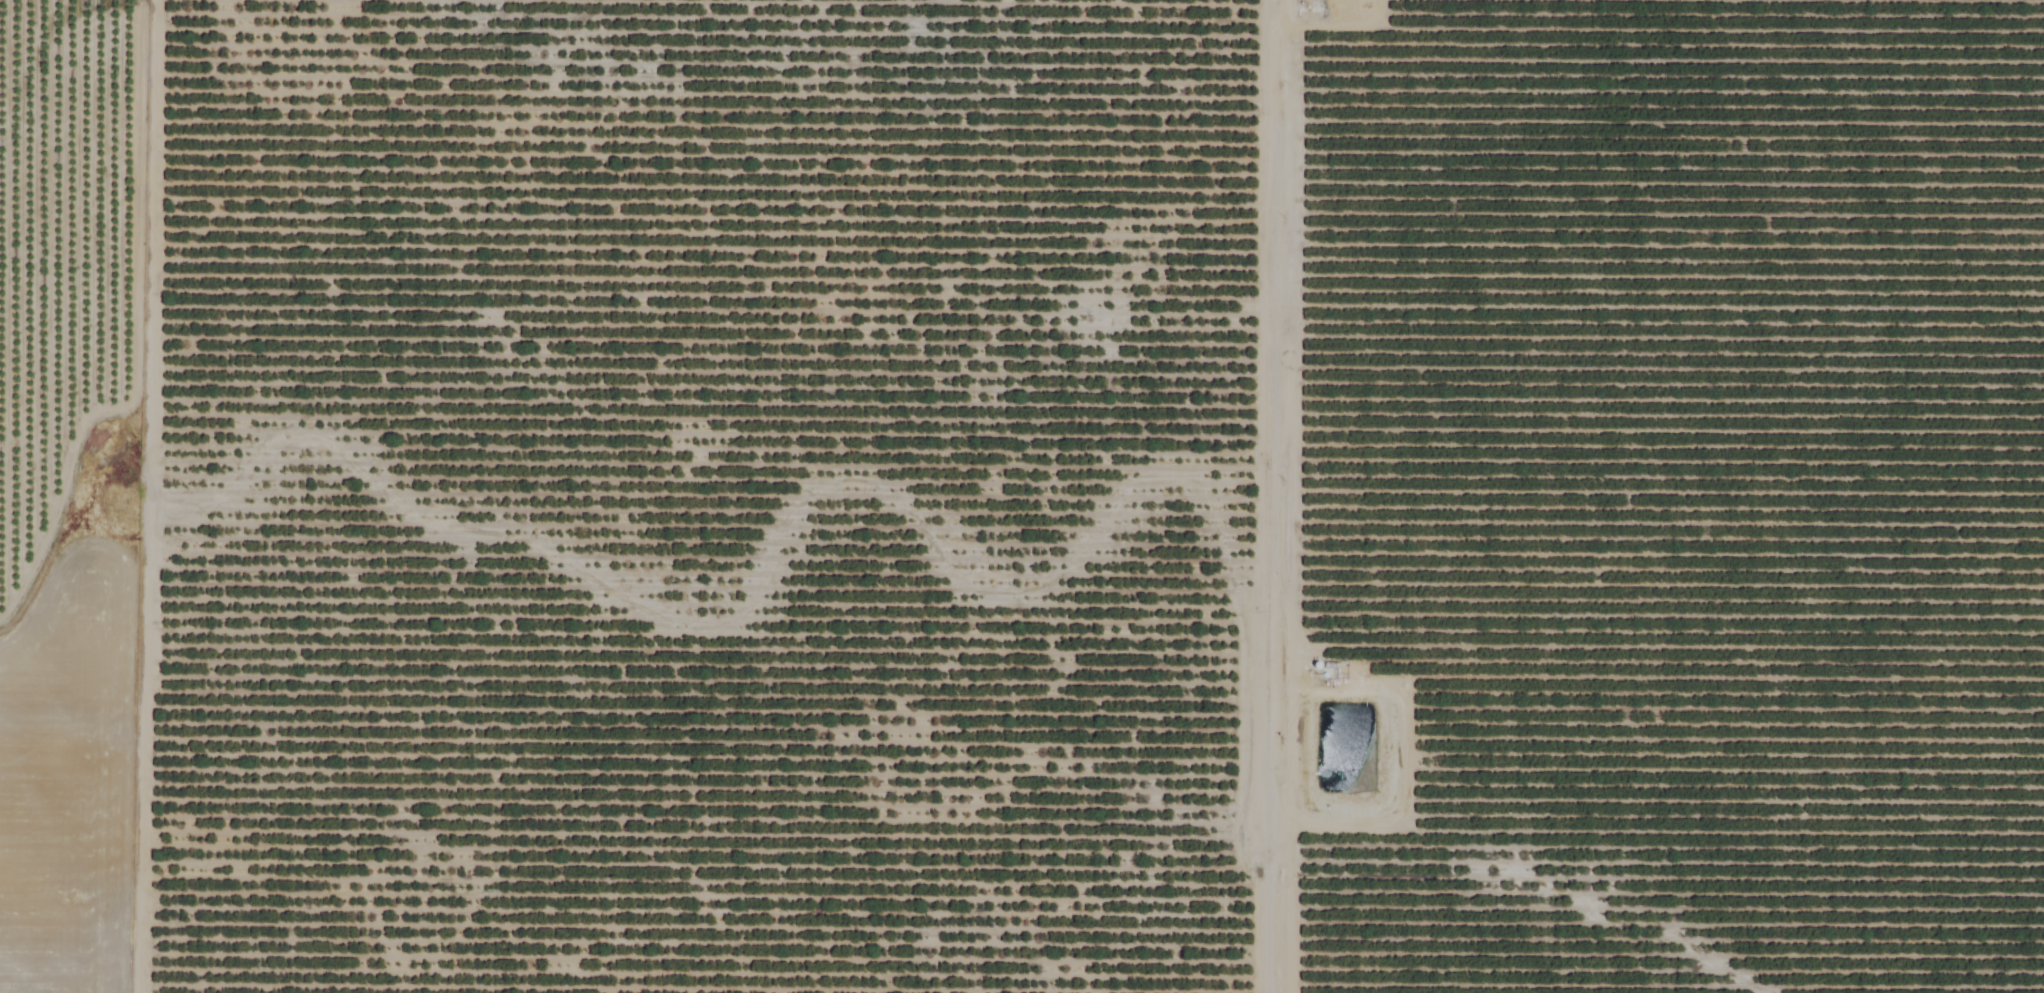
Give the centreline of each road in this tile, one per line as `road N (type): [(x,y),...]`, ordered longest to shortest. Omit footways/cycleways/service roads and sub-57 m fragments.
road 1 (residential): [(1282,992),(1287,0)]

